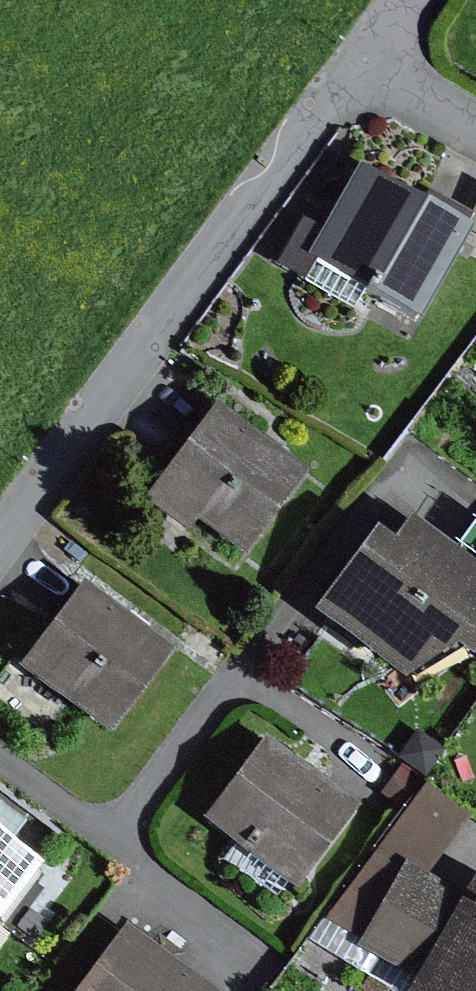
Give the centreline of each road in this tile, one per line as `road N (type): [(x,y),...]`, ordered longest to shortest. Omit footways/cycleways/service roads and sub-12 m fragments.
road 1 (residential): [(361,60),(0,545)]
road 2 (residential): [(475,126),(361,60)]

